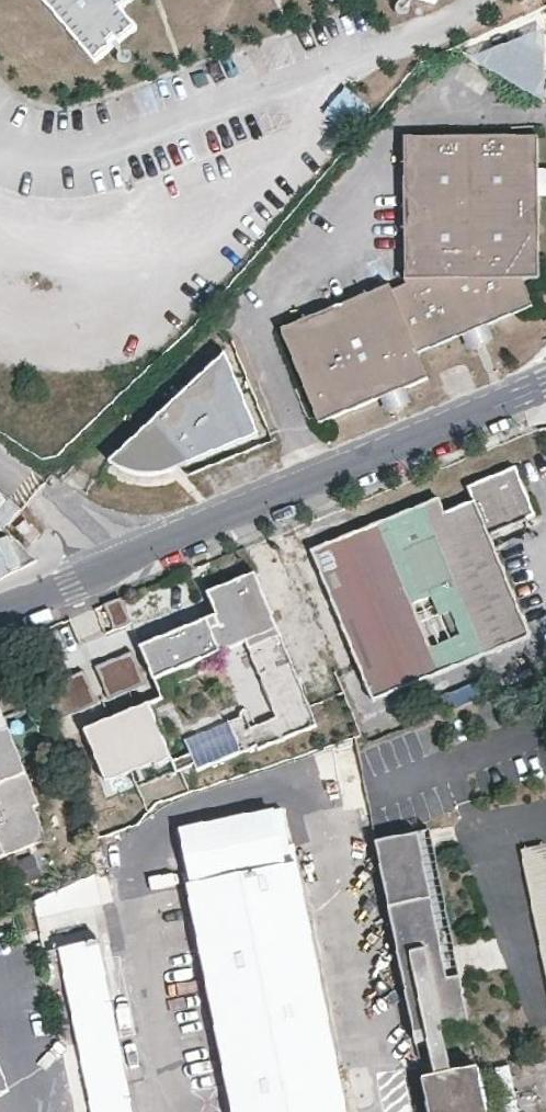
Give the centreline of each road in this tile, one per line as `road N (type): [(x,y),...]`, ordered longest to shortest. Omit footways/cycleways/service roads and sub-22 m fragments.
road 1 (residential): [(0,606),(545,384)]

